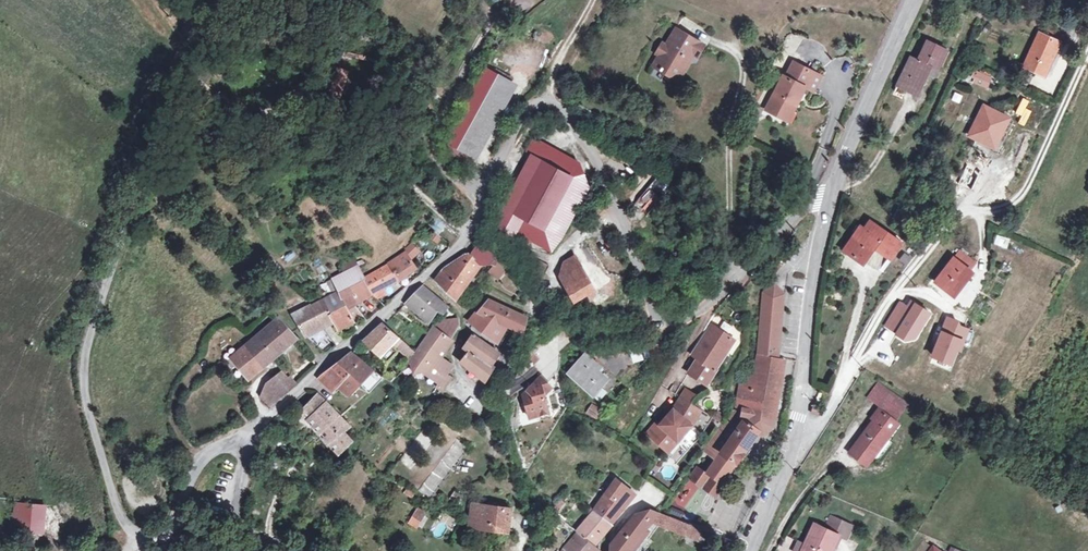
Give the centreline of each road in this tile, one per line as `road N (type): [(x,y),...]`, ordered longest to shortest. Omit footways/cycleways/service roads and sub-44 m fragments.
road 1 (residential): [(237,447),(462,243),(503,155),(540,104),(563,108),(596,155),(660,322),(681,324),(817,197),(832,192)]
road 2 (unclassified): [(192,0),(166,113),(85,361),(88,402),(116,504),(136,536),(169,530),(203,459),(221,443),(237,447)]
road 3 (unclassified): [(914,0),(832,192)]
road 4 (residential): [(804,358),(795,441),(754,550)]
road 5 (track): [(420,153),(491,22),(521,0)]
road 6 (unclassified): [(832,192),(804,358)]
road 7 (residential): [(237,447),(245,459),(234,523),(280,550)]

